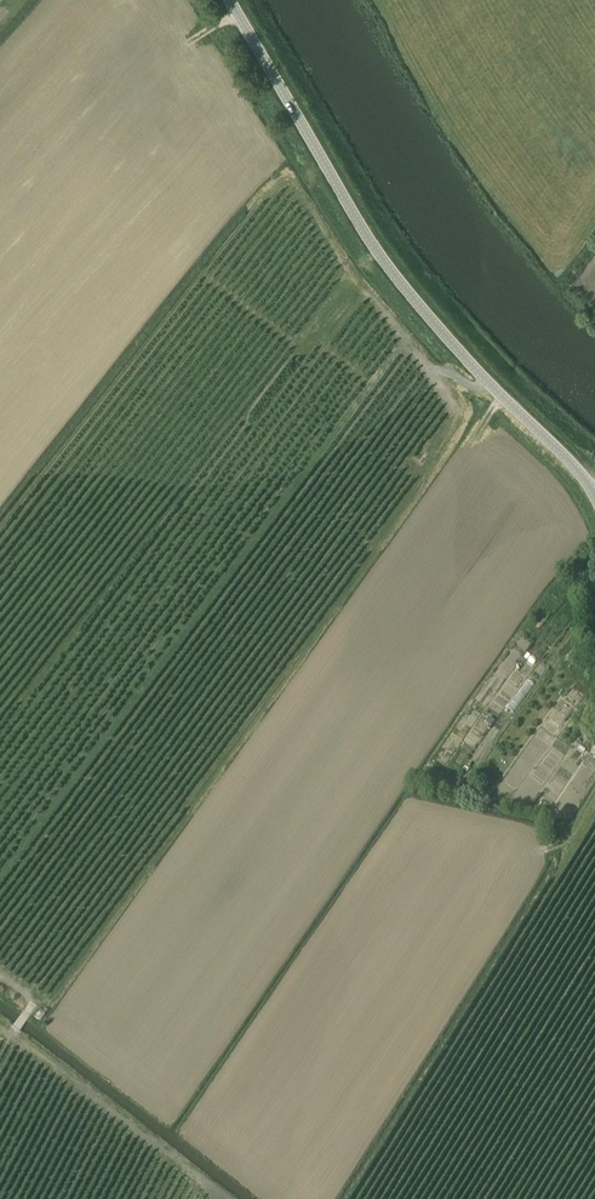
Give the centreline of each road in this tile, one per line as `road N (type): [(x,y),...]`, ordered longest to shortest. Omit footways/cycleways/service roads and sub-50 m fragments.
road 1 (unclassified): [(594,492),(379,254),(232,0)]

